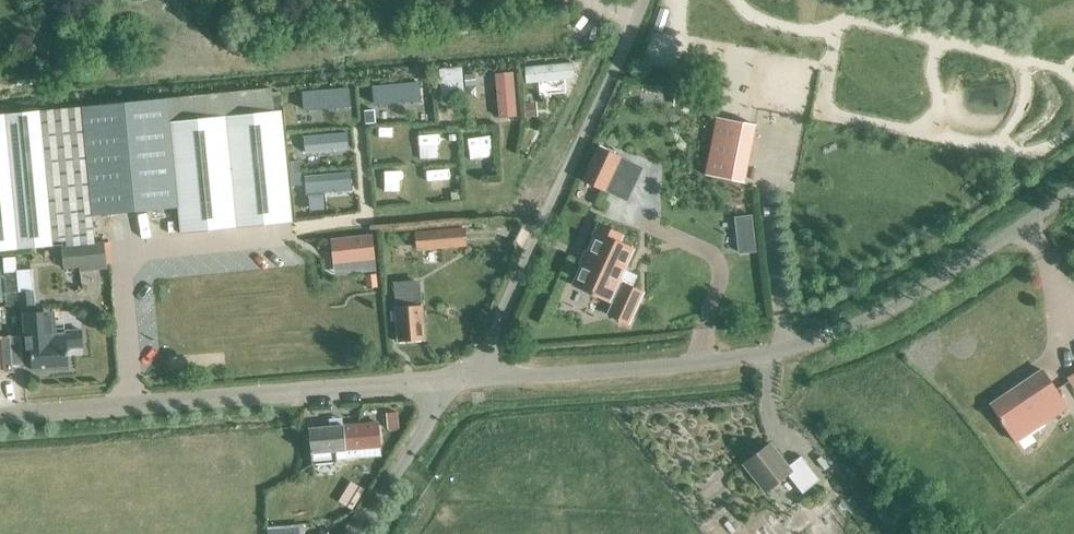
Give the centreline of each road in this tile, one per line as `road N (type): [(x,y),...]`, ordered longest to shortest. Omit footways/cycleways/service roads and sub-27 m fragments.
road 1 (residential): [(0,418),(454,378)]
road 2 (residential): [(479,377),(642,0)]
road 3 (residential): [(479,377),(704,368),(763,361),(831,339)]
road 4 (unclassified): [(831,339),(885,319),(1073,196)]
road 5 (residential): [(355,533),(454,378)]

